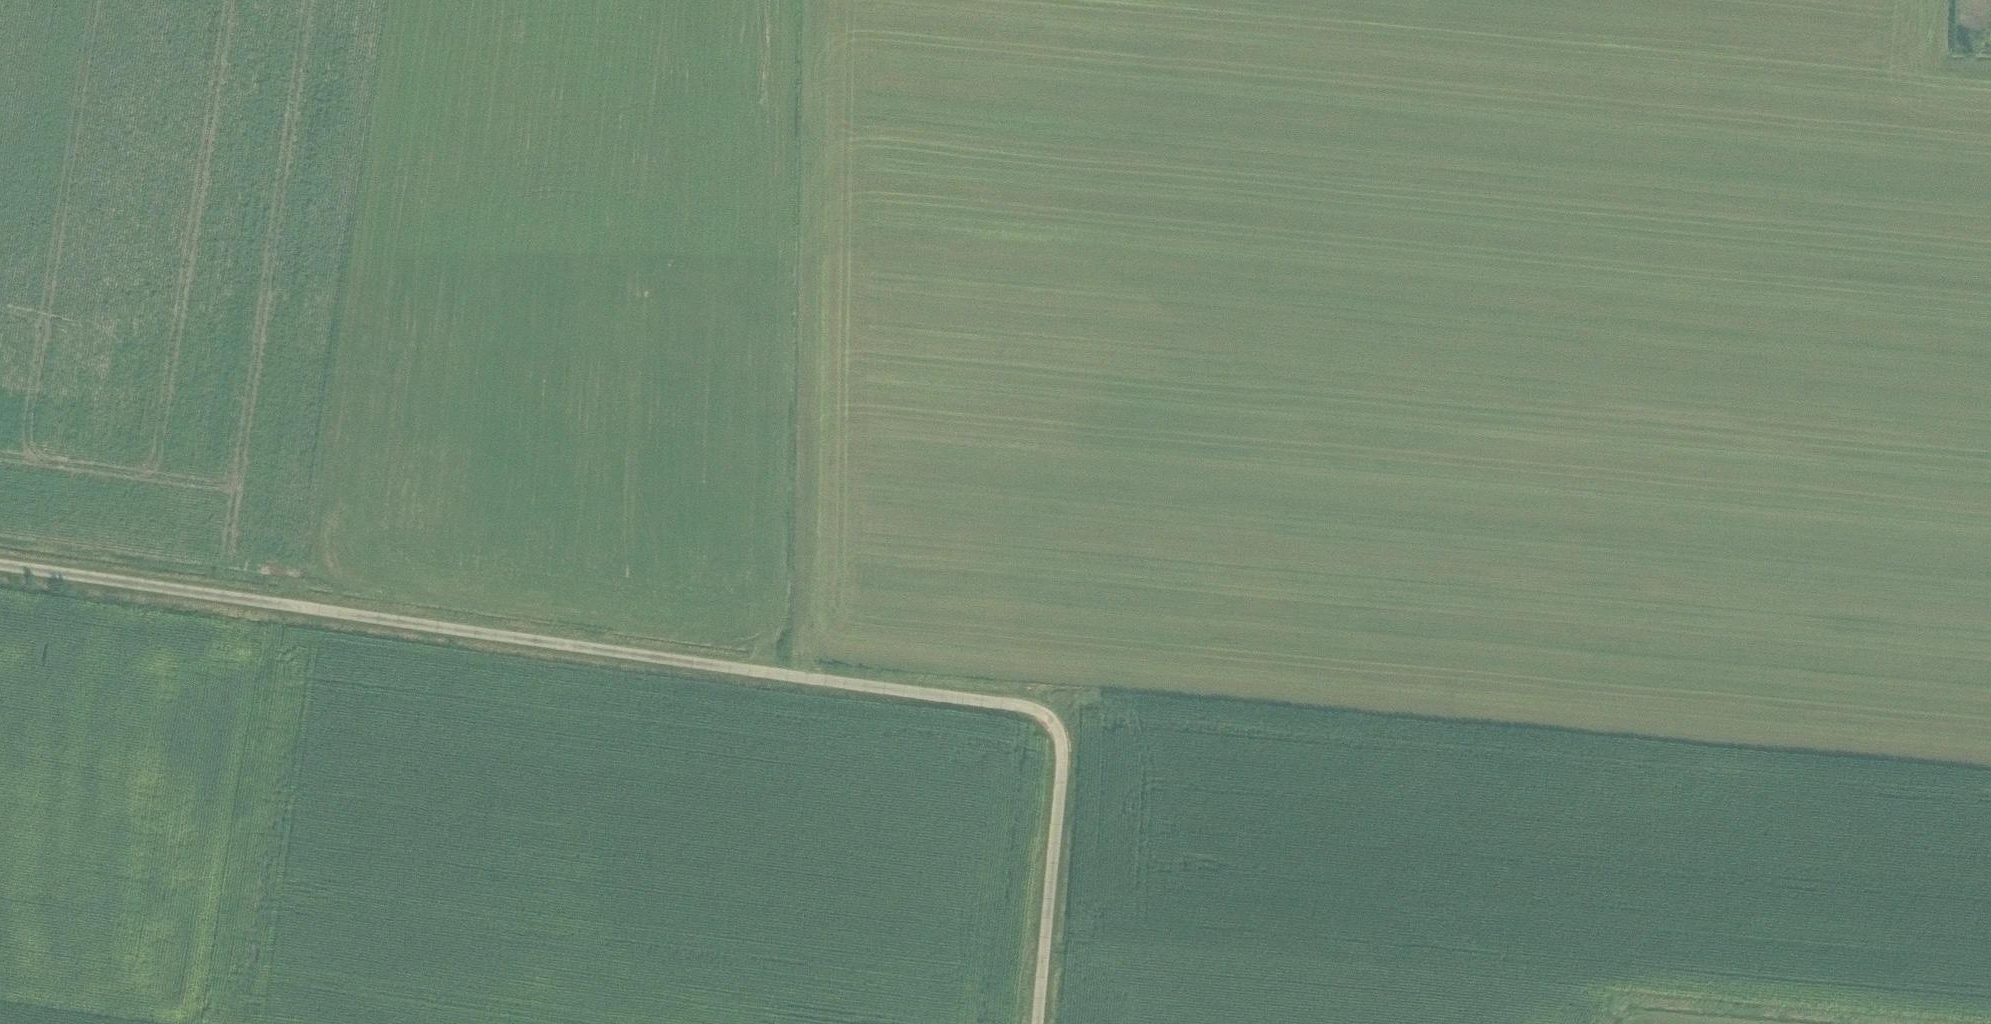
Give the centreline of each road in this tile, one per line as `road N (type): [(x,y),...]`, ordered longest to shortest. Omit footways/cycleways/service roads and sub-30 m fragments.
road 1 (unclassified): [(0,551),(1062,710)]
road 2 (unclassified): [(1039,1023),(1062,710)]

